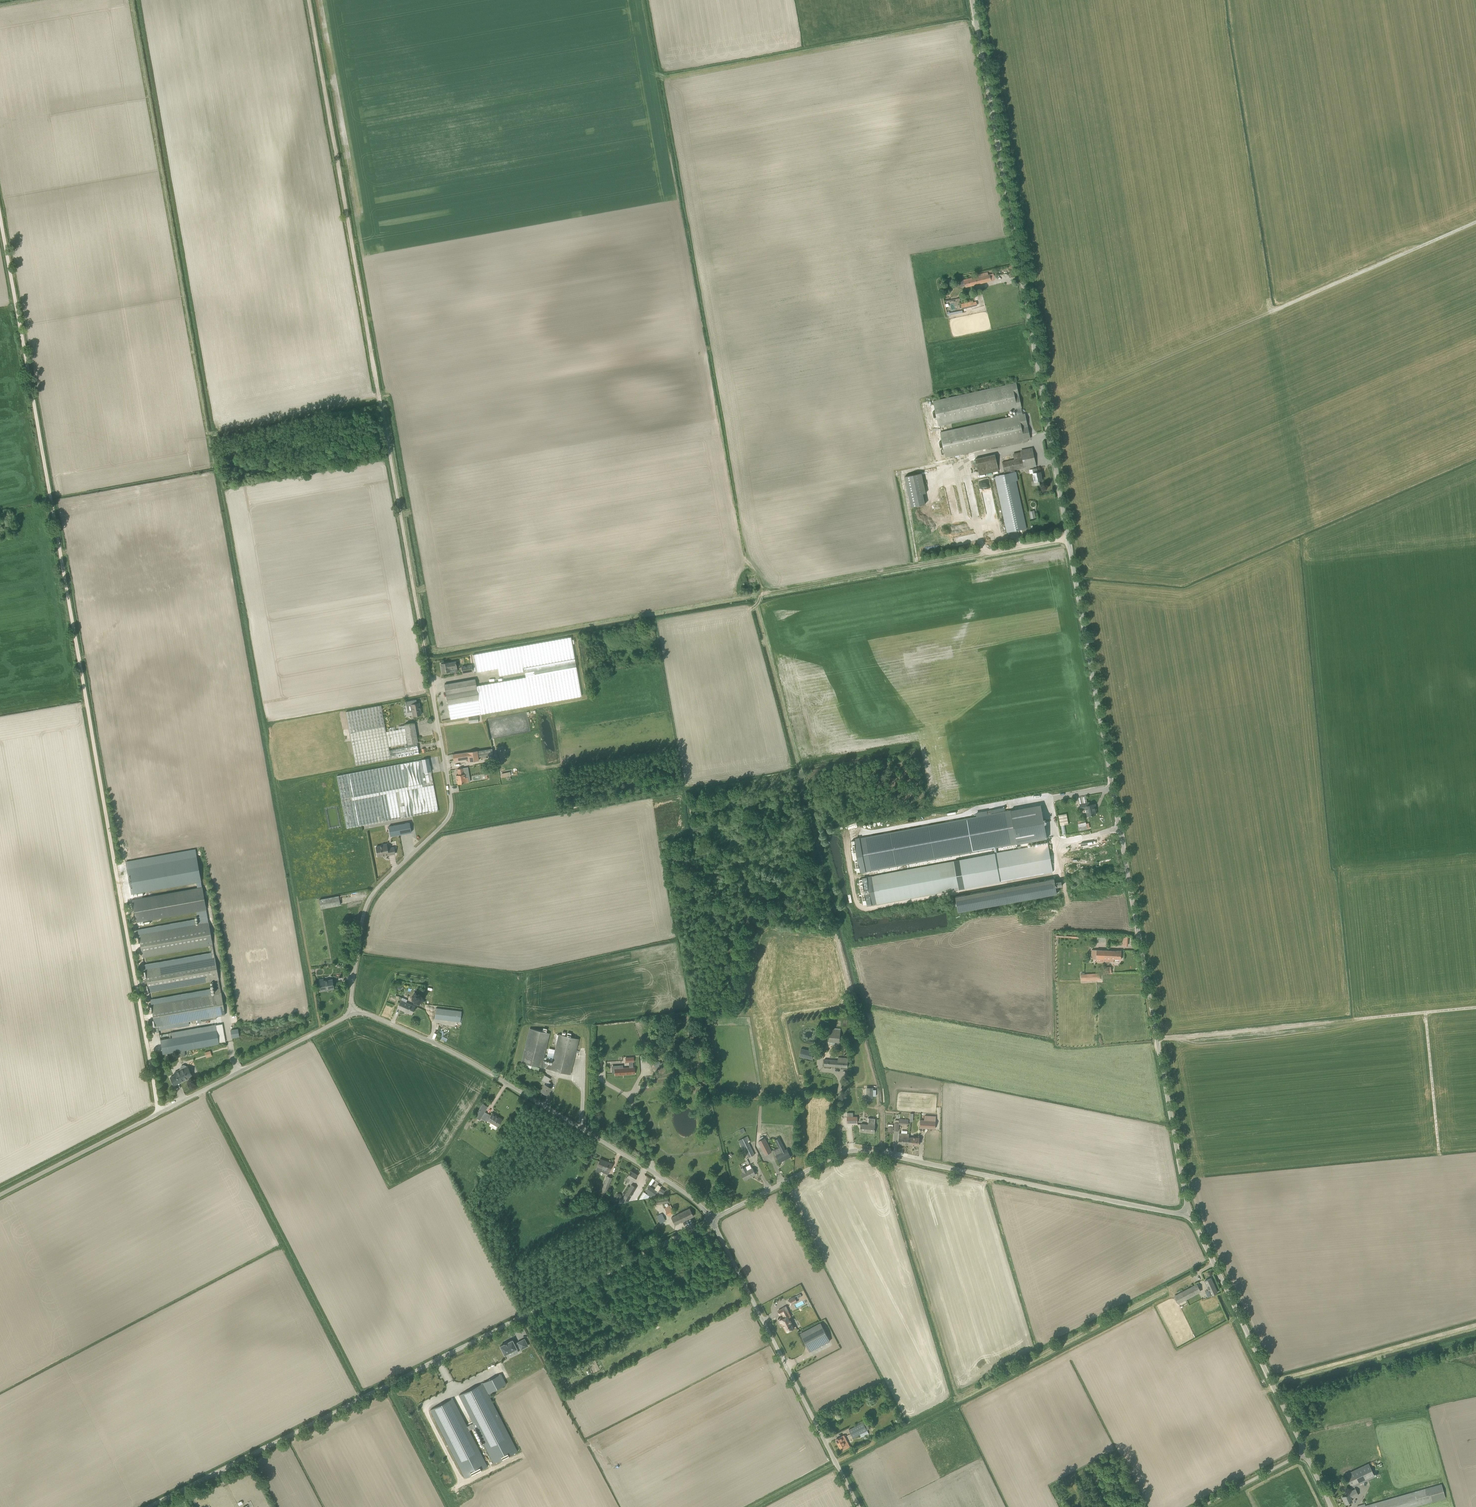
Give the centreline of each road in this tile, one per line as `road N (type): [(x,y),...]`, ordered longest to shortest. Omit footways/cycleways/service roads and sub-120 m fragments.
road 1 (unclassified): [(1189,1211),(971,0)]
road 2 (track): [(160,1112),(0,217)]
road 3 (track): [(652,75),(733,506),(950,461)]
road 4 (track): [(421,646),(309,0)]
road 5 (unclassified): [(150,1506),(710,1221)]
road 6 (track): [(1214,1264),(753,1506)]
road 7 (unclassified): [(710,1221),(859,1151),(1189,1211)]
road 8 (unclassified): [(710,1221),(683,1191),(596,1134),(444,1048),(351,1011)]
road 9 (track): [(737,507),(760,591),(768,594),(1066,541)]
road 10 (unclassified): [(351,1011),(373,895),(447,805),(421,646)]
road 11 (unclassified): [(0,1193),(351,1011)]
road 12 (track): [(1248,172),(1273,312),(1475,222)]
road 13 (unclassified): [(859,1506),(710,1221)]
road 14 (track): [(1157,1039),(1475,1009)]
road 15 (track): [(831,169),(893,474)]
road 16 (unclassified): [(1305,1452),(1189,1211)]
road 17 (track): [(1271,1383),(1475,1326)]
road 18 (track): [(1436,1151),(1425,1014)]

